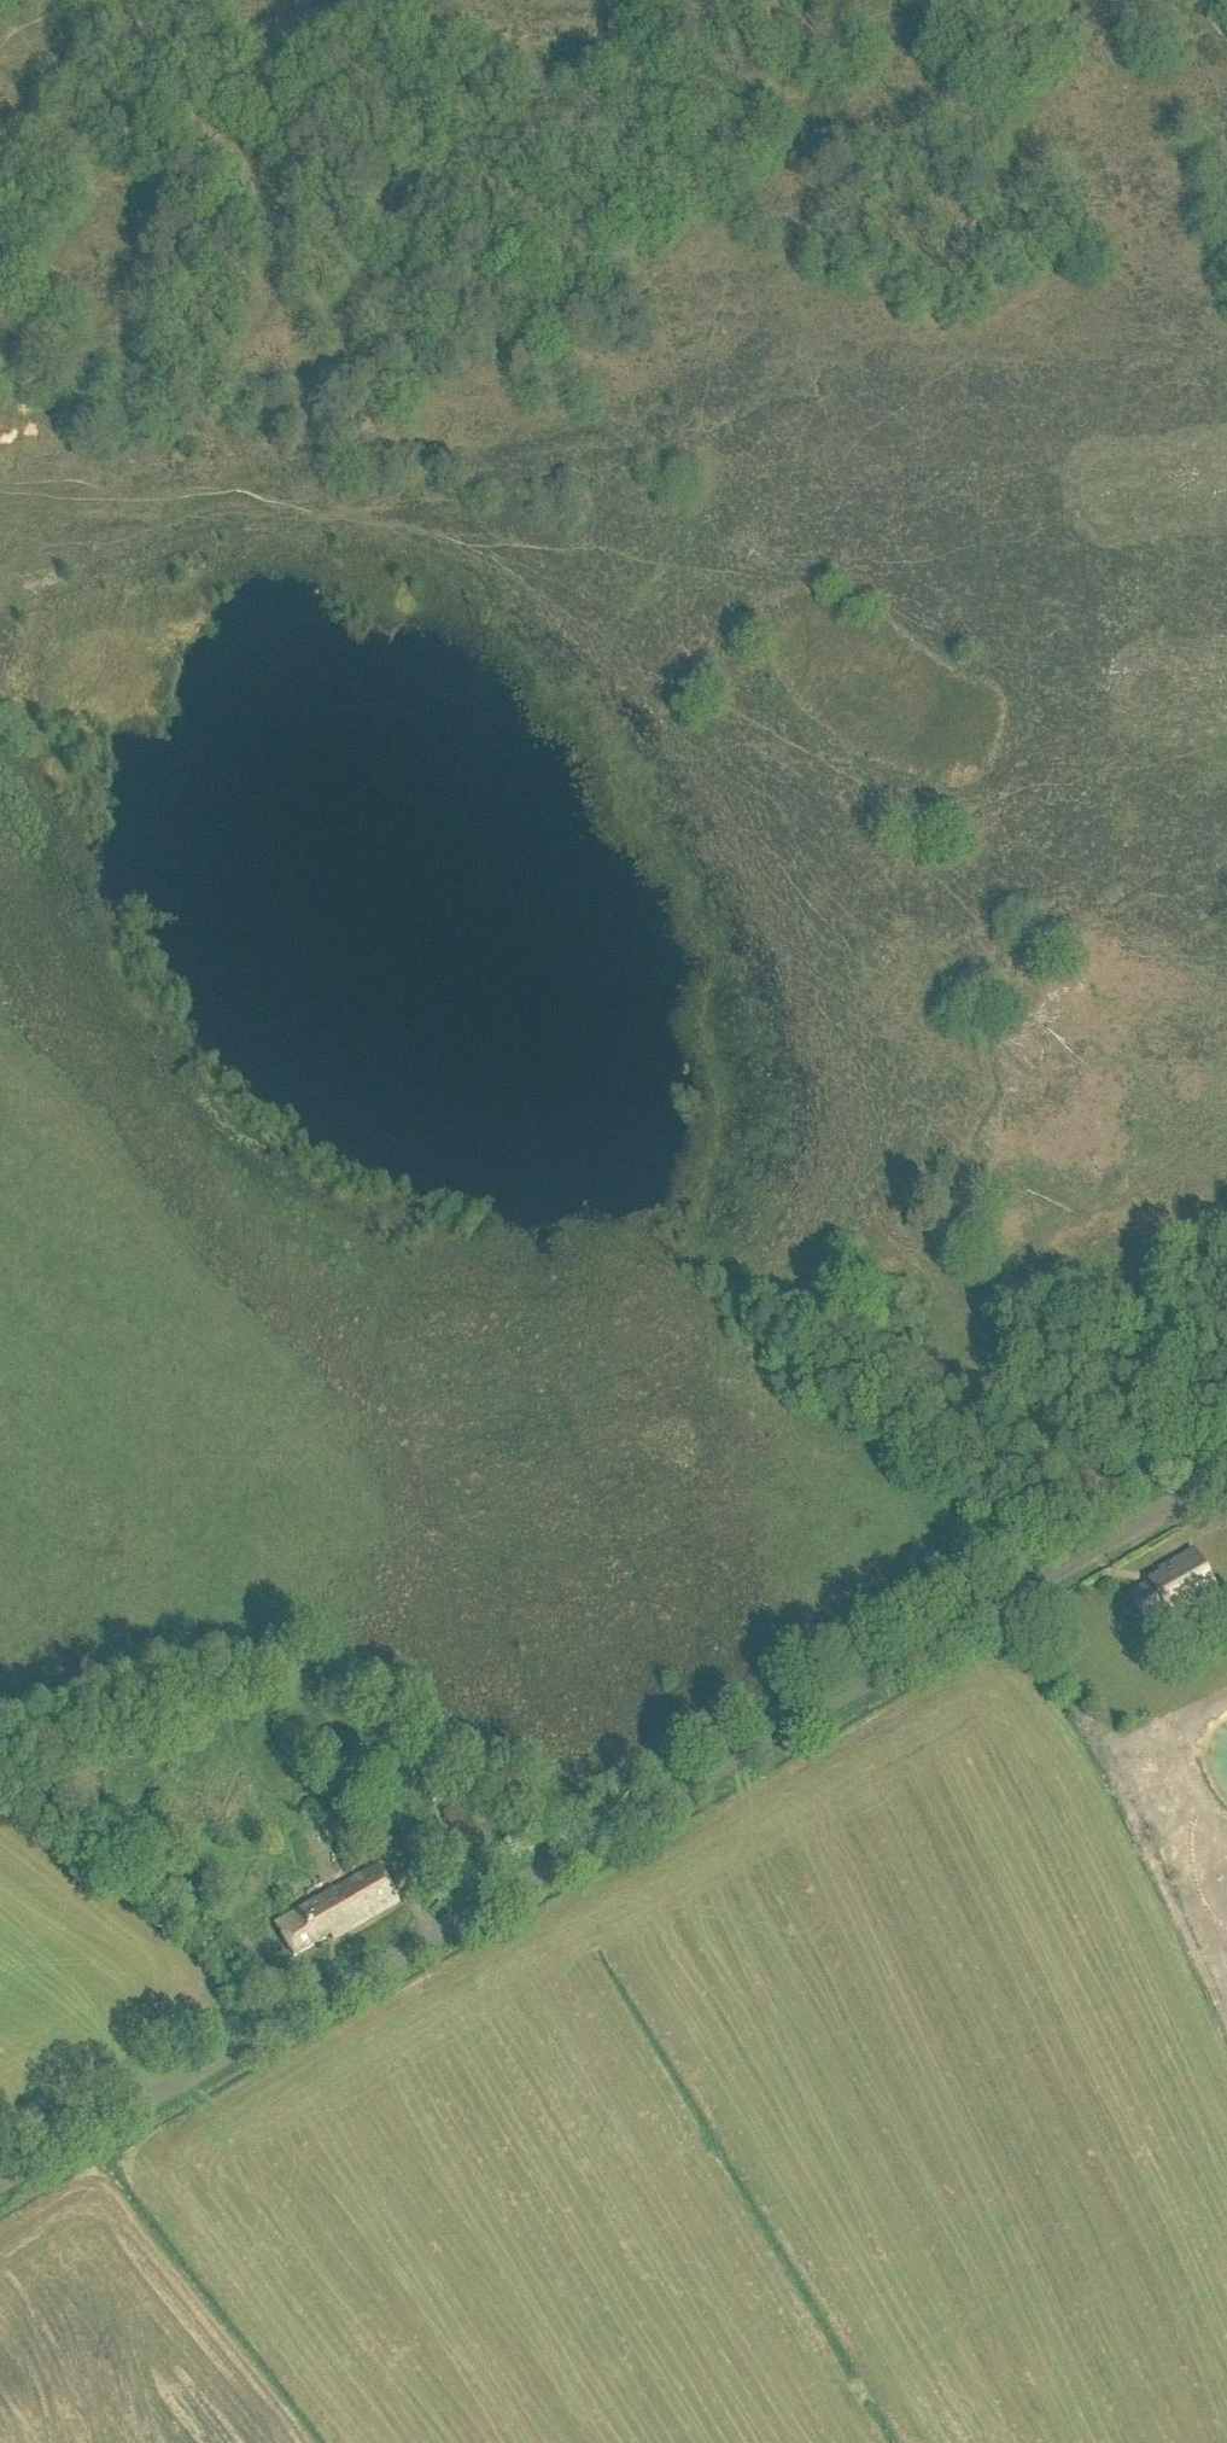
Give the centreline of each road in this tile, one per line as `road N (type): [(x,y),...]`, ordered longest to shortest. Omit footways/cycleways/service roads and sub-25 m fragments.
road 1 (unclassified): [(0,2186),(1226,1473)]

